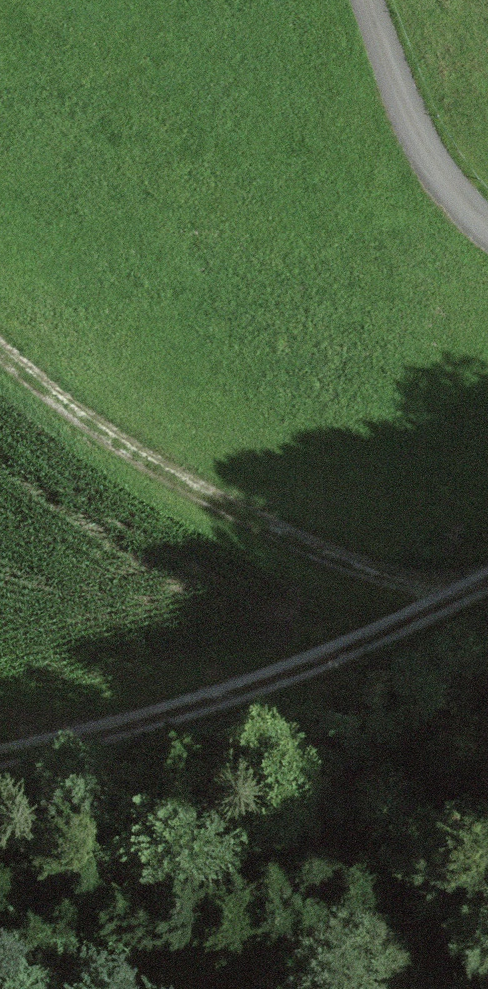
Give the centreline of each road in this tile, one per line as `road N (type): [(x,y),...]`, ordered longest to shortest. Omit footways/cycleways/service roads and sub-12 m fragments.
road 1 (track): [(0,349),(104,440),(263,536),(458,595)]
road 2 (track): [(487,580),(322,660),(139,726),(0,756)]
road 3 (unclassified): [(487,227),(420,141),(368,0)]

